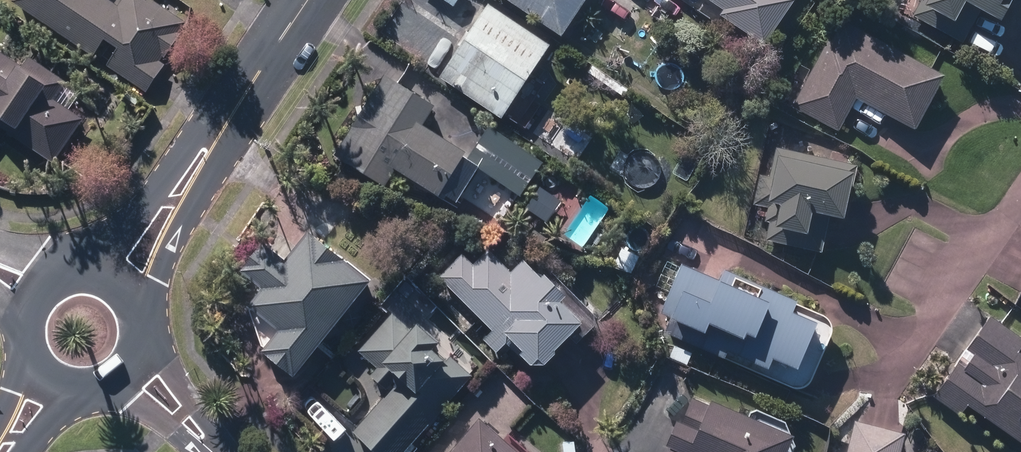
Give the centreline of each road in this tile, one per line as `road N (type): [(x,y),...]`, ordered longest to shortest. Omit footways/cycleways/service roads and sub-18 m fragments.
road 1 (tertiary): [(229,116),(217,161),(185,215),(144,315)]
road 2 (tertiary): [(100,269),(195,146),(229,116)]
road 3 (tertiary): [(229,116),(308,0)]
road 4 (residential): [(144,336),(220,451)]
road 5 (residential): [(206,451),(108,381)]

